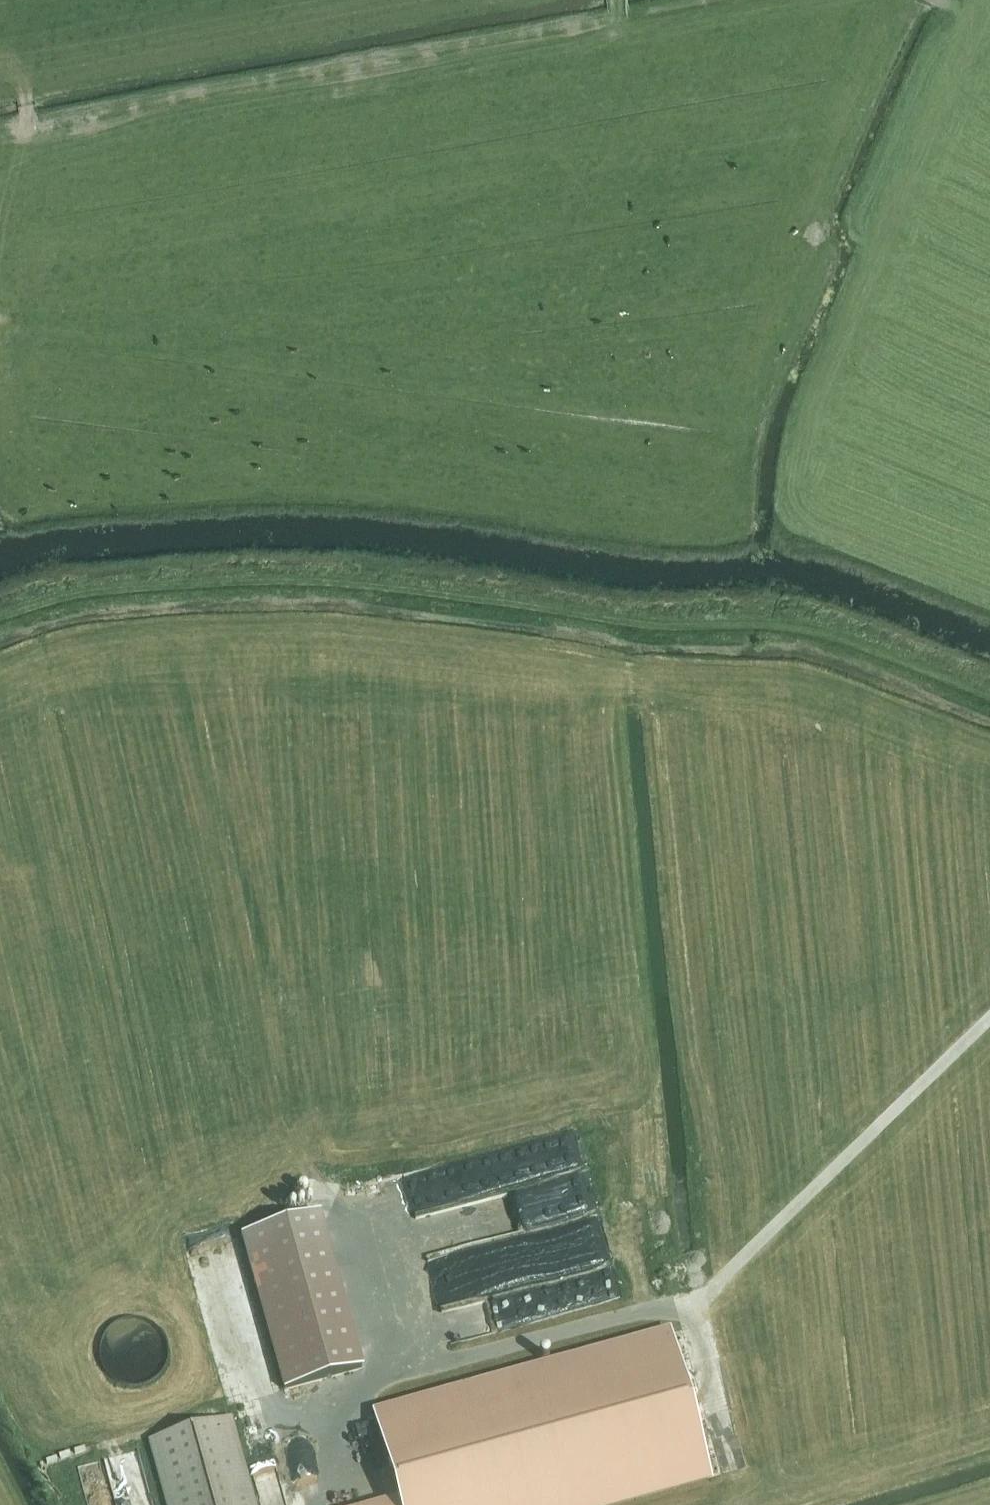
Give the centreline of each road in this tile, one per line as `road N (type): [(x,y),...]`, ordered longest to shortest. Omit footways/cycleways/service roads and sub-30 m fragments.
road 1 (track): [(702,1292),(989,1018)]

